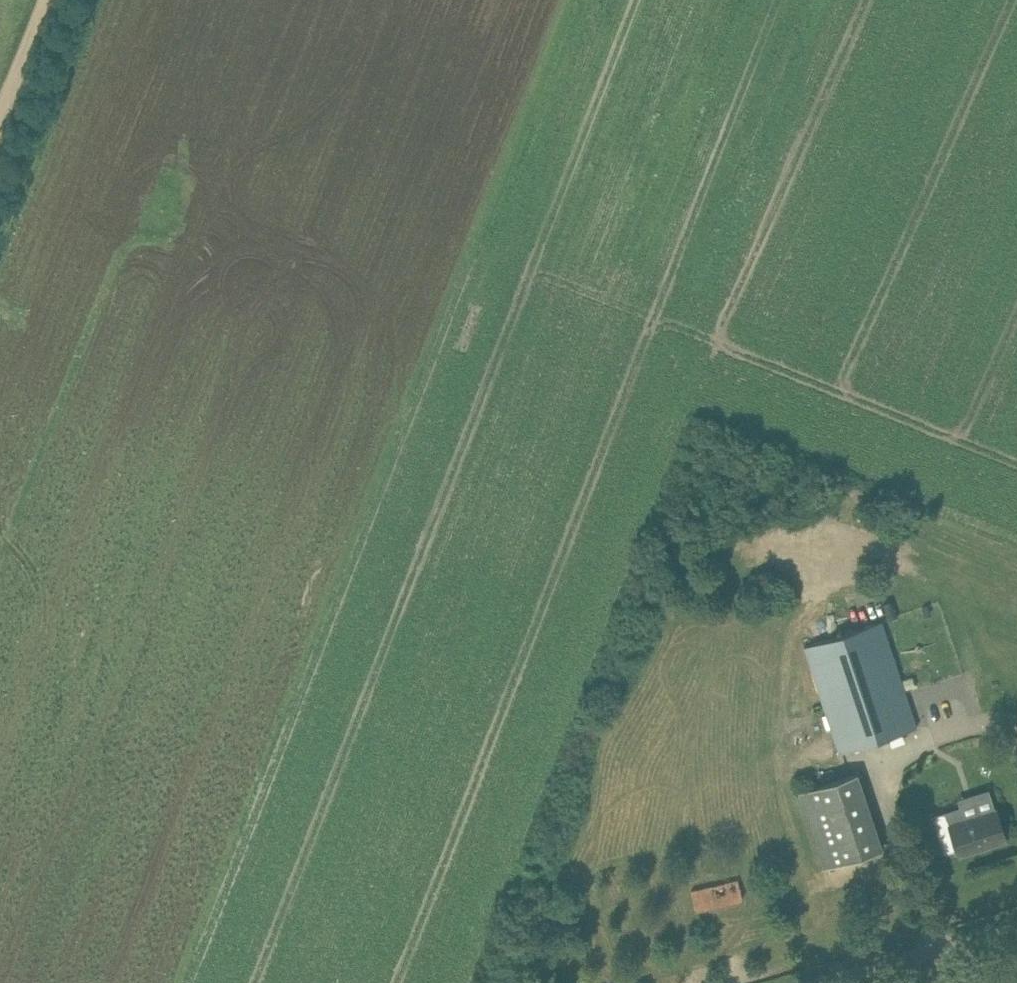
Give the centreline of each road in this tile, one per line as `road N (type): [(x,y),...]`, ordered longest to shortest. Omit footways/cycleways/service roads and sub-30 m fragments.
road 1 (unclassified): [(1016,923),(808,982)]
road 2 (track): [(0,153),(60,0)]

